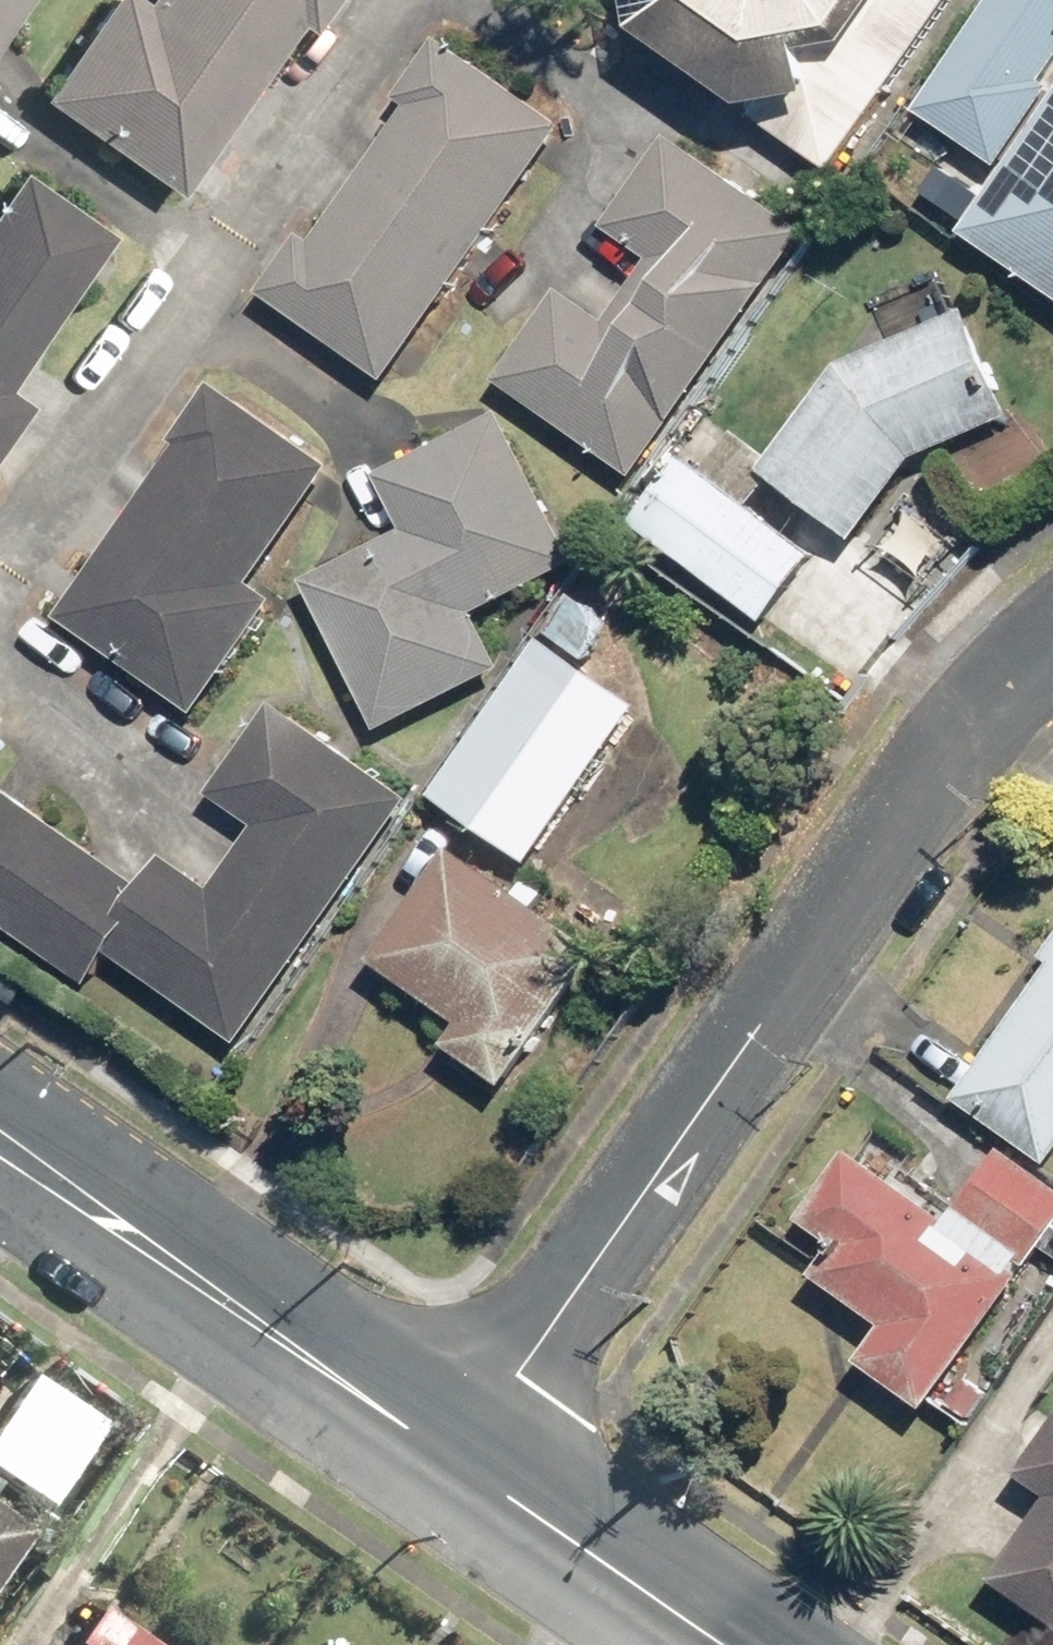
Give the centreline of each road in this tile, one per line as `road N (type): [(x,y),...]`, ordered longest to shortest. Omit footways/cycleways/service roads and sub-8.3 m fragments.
road 1 (residential): [(1052,660),(1022,687),(461,1450)]
road 2 (secondary): [(0,1128),(461,1450)]
road 3 (secondary): [(461,1450),(737,1644)]

